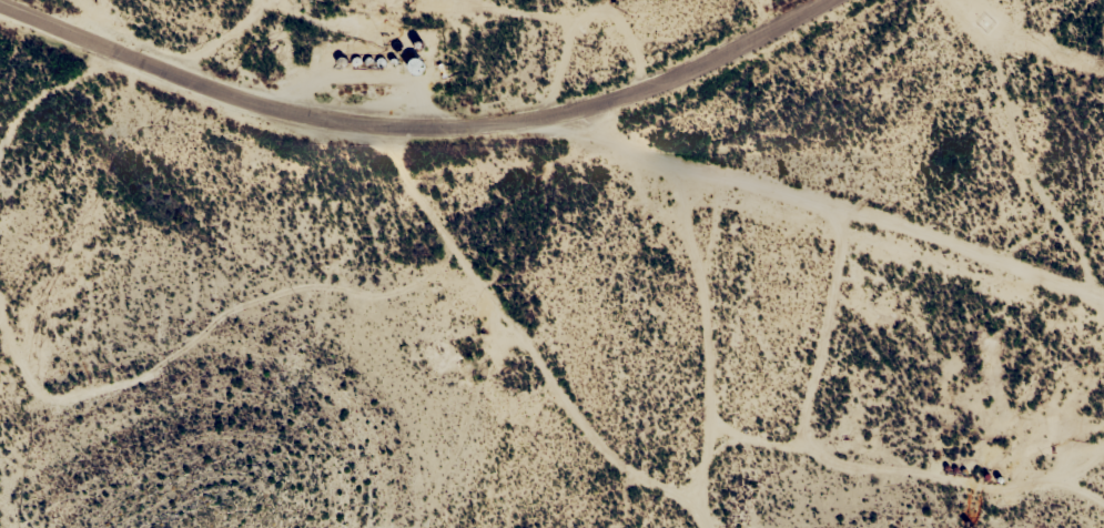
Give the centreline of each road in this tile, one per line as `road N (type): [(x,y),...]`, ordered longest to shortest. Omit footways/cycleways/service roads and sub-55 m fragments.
road 1 (residential): [(0,9),(280,114),(402,132),(610,100),(627,72),(793,0)]
road 2 (track): [(1103,274),(632,133),(610,100)]
road 3 (track): [(663,527),(446,275),(402,193),(402,132)]

